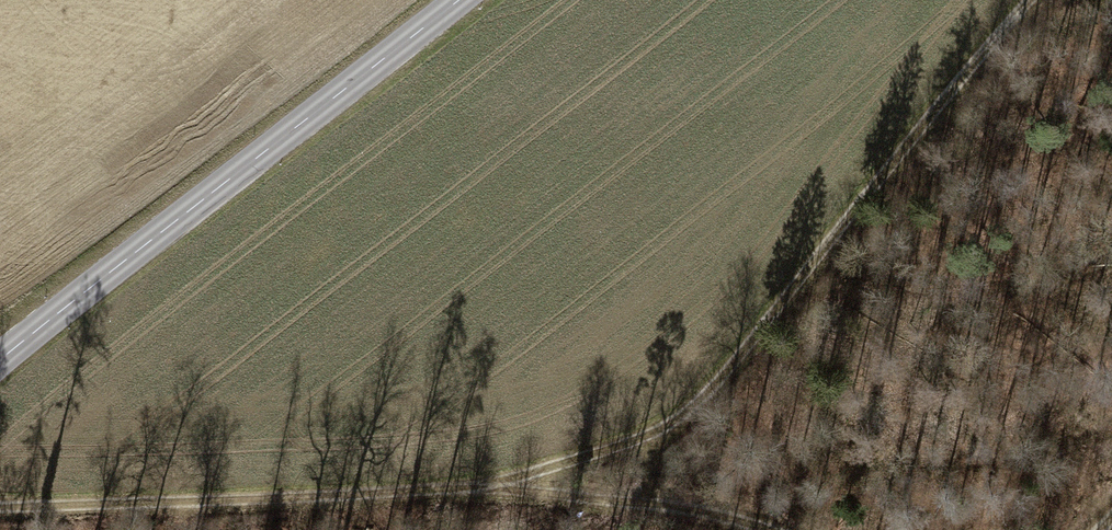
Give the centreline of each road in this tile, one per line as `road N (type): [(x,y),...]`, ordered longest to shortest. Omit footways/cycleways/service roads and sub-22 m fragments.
road 1 (track): [(0,511),(514,487),(657,500),(768,529)]
road 2 (track): [(514,487),(639,436),(698,402),(975,59),(1031,0)]
road 3 (primary): [(0,361),(47,316),(456,0)]

